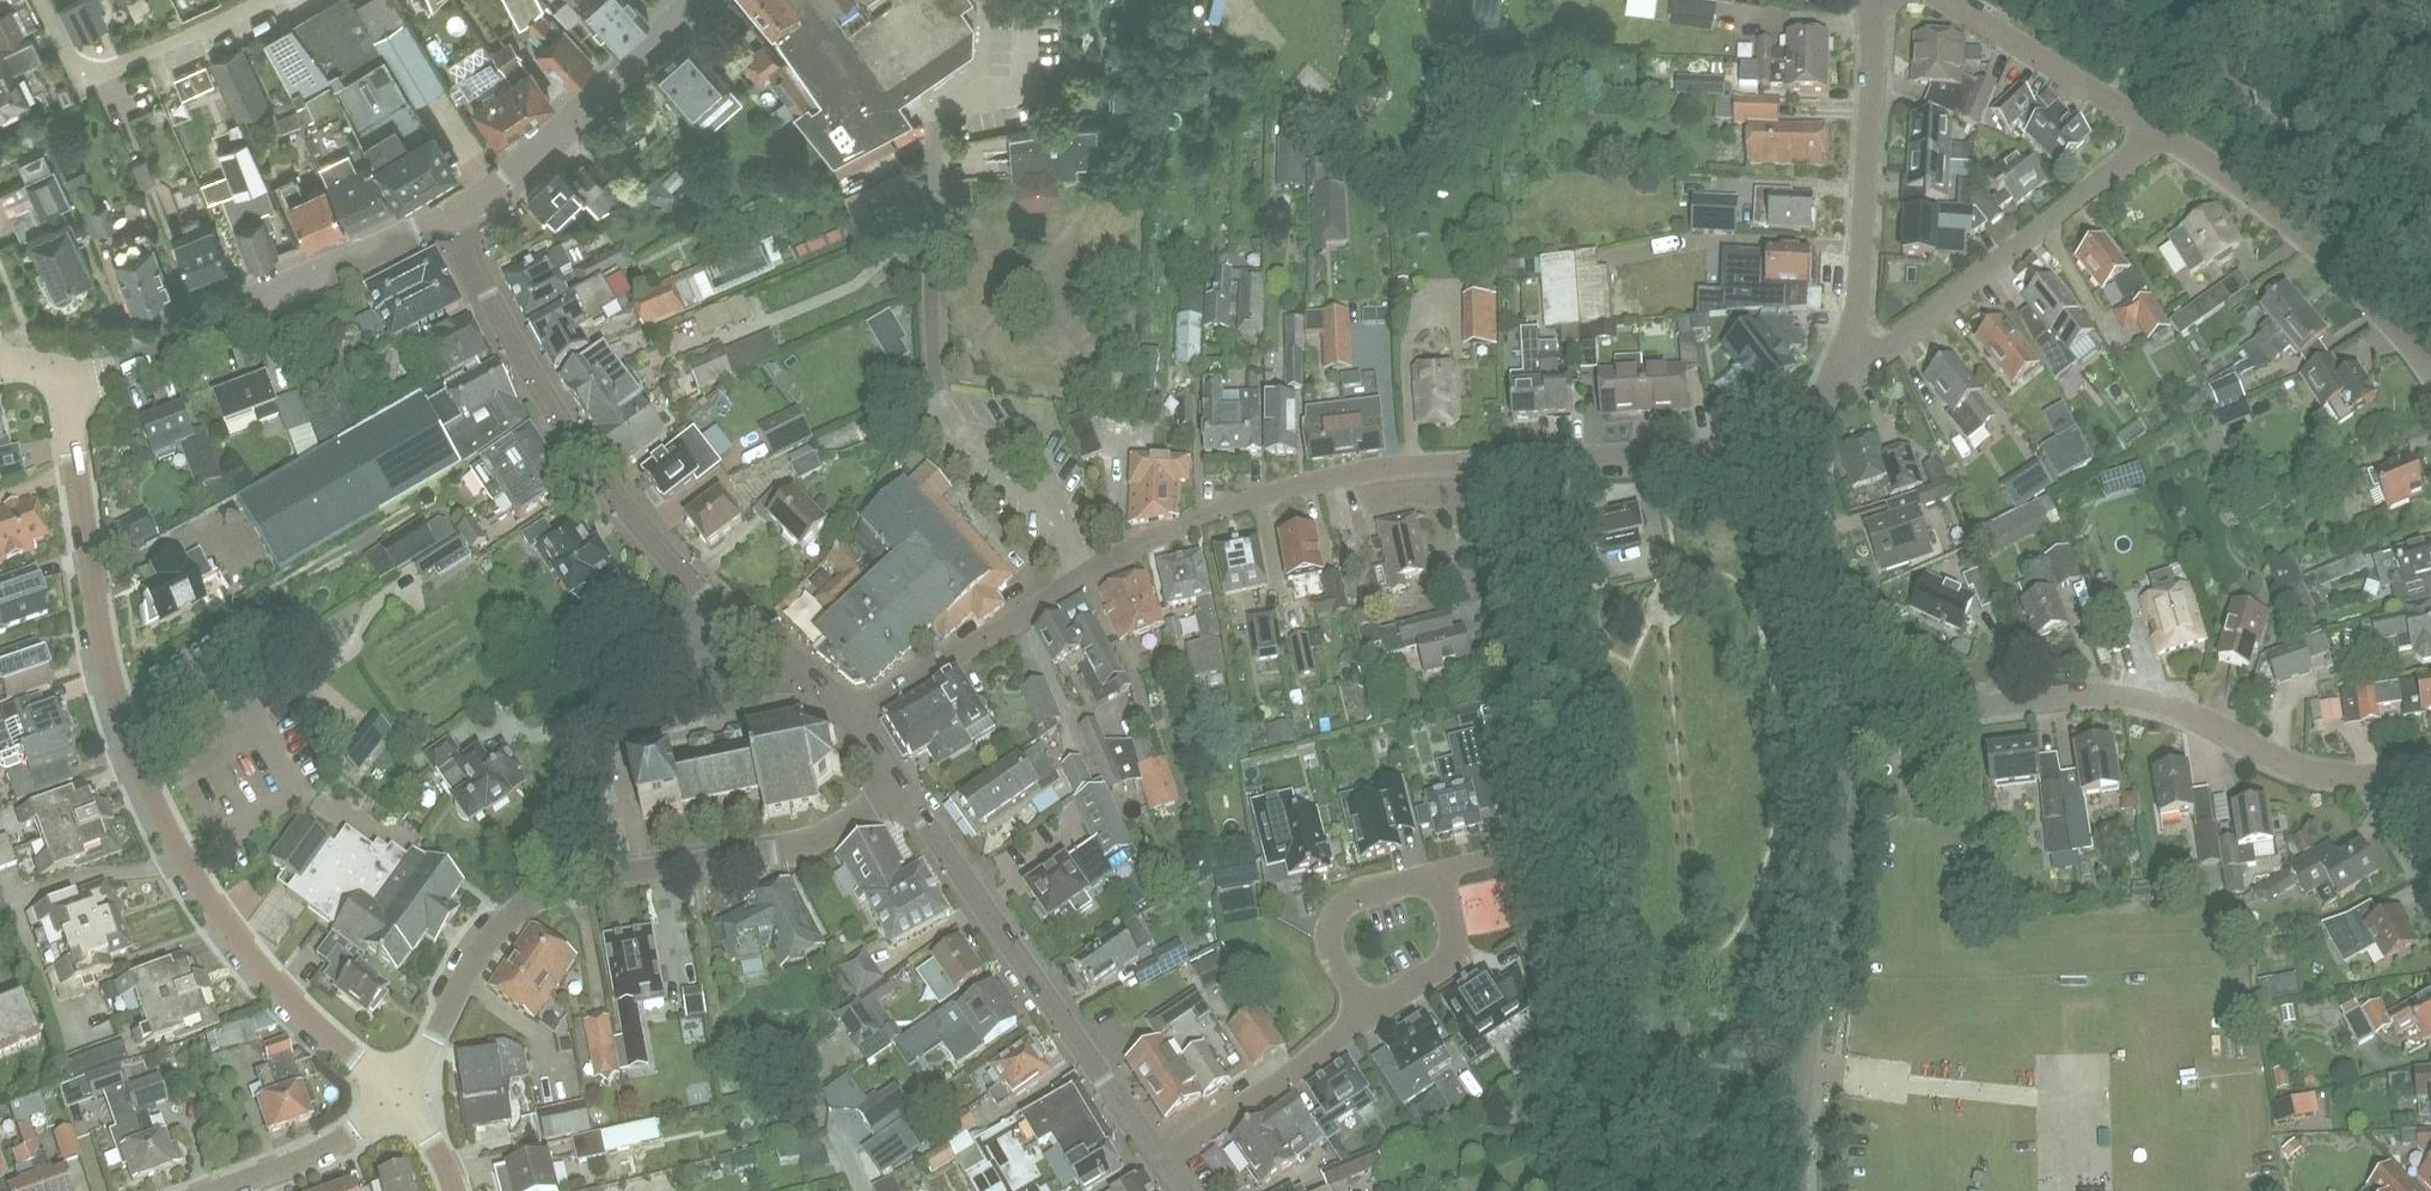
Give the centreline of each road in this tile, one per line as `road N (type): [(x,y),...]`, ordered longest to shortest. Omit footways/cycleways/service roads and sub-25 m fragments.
road 1 (residential): [(853,715),(1087,575),(1232,504),(1365,470),(1471,458)]
road 2 (tertiary): [(853,715),(710,591),(623,499),(517,345),(453,215)]
road 3 (residential): [(392,1090),(489,930),(521,903),(563,886),(812,843),(904,791)]
road 4 (residential): [(1844,727),(2089,694),(2160,703),(2293,766),(2368,777)]
road 5 (unclassified): [(184,853),(120,717),(105,662),(64,373)]
road 6 (residential): [(1796,1190),(1844,727)]
road 7 (tertiary): [(1161,1161),(904,791)]
road 8 (tertiary): [(64,373),(123,368),(204,336),(259,299),(453,215)]
road 9 (residential): [(1844,356),(1905,339),(2157,134)]
road 10 (residential): [(2430,371),(2226,175),(2157,134)]
road 11 (residential): [(1844,356),(1858,302),(1880,0)]
road 12 (tertiary): [(453,215),(543,148),(697,0)]
road 13 (residential): [(392,1090),(268,974),(184,853)]
road 14 (residential): [(1161,1161),(1373,1016)]
road 15 (residential): [(1471,458),(1721,448)]
road 16 (residential): [(2157,134),(1947,0)]
road 17 (residential): [(1844,727),(1813,504)]
road 18 (residential): [(1433,887),(1411,883),(1362,896),(1332,922),(1333,956),(1373,1016)]
road 19 (residential): [(210,1190),(349,1138),(392,1090)]
road 20 (residential): [(1373,1016),(1447,960),(1448,903),(1433,887)]
road 21 (residential): [(1506,618),(1471,458)]
road 22 (unclassified): [(2430,904),(2375,809),(2368,777)]

